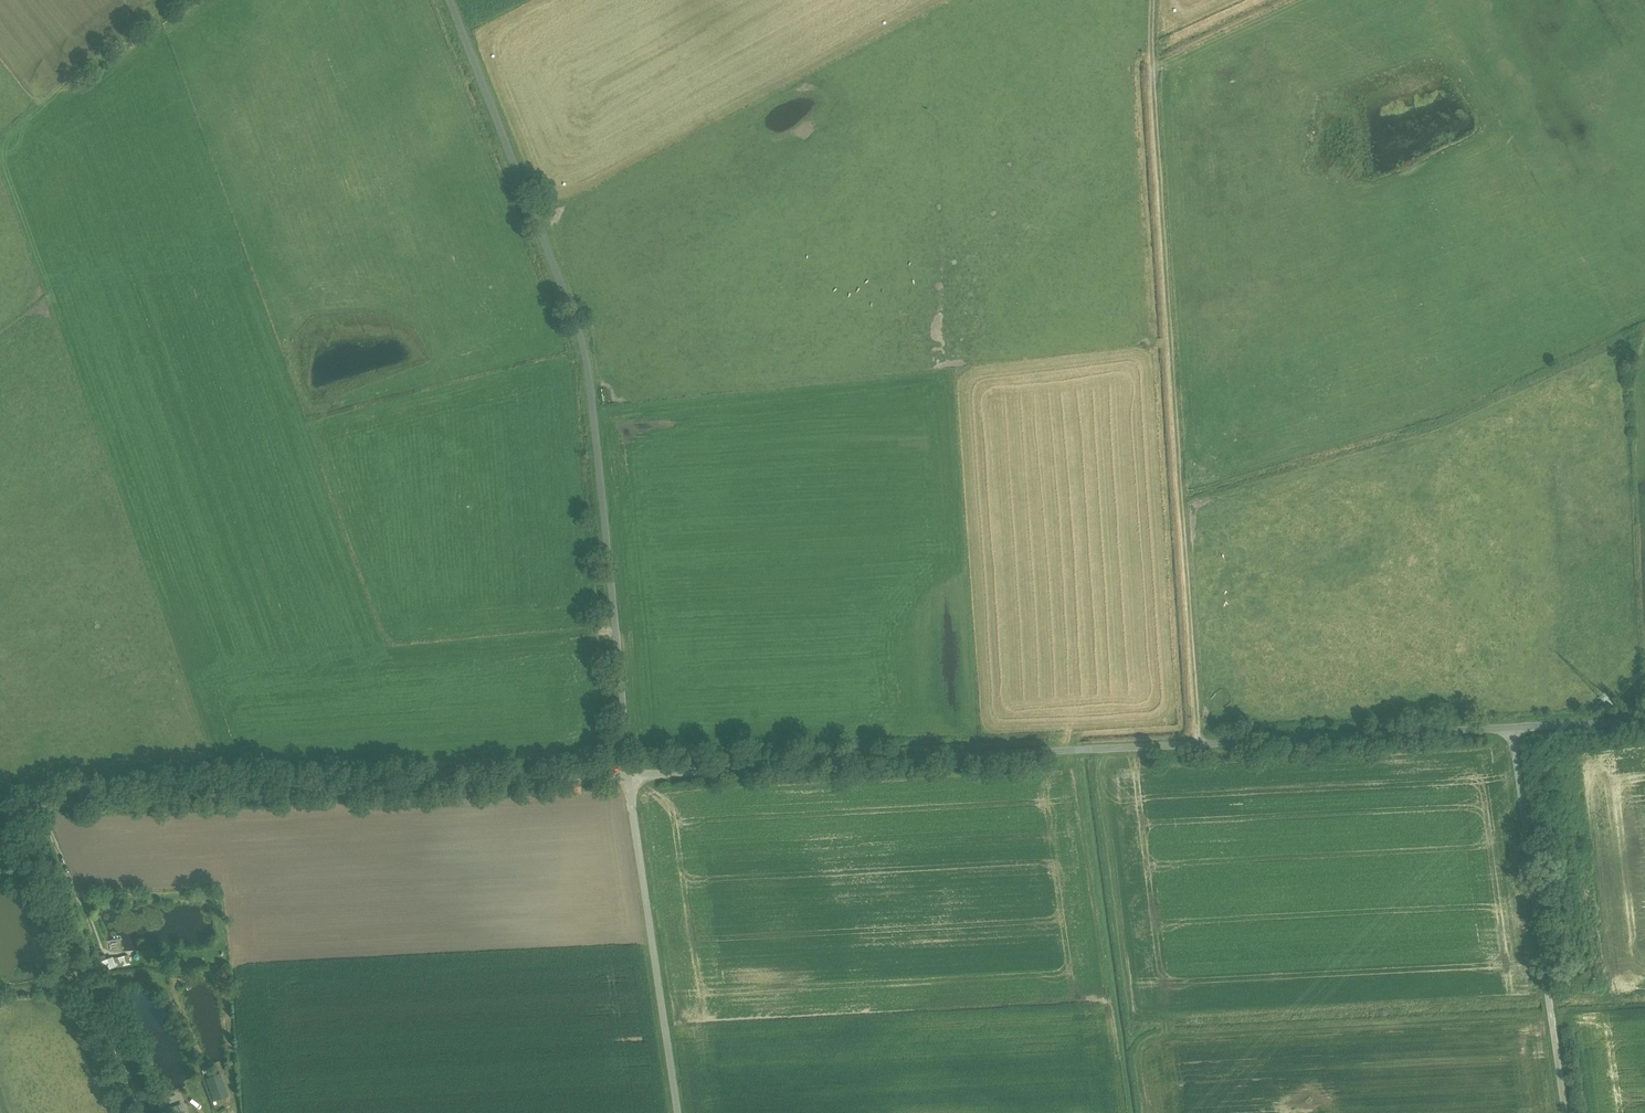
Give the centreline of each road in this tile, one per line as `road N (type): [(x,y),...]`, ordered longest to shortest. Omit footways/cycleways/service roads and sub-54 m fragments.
road 1 (unclassified): [(449,0),(582,345),(628,779)]
road 2 (track): [(1196,745),(1152,0)]
road 3 (track): [(628,779),(0,813)]
road 4 (unclassified): [(628,779),(1196,745)]
road 5 (unclassified): [(1564,1112),(1511,730)]
road 6 (unclassified): [(628,779),(677,1112)]
road 7 (unclassified): [(1511,730),(1196,745)]
road 8 (track): [(187,0),(0,150)]
road 9 (unclassified): [(1644,723),(1511,730)]

